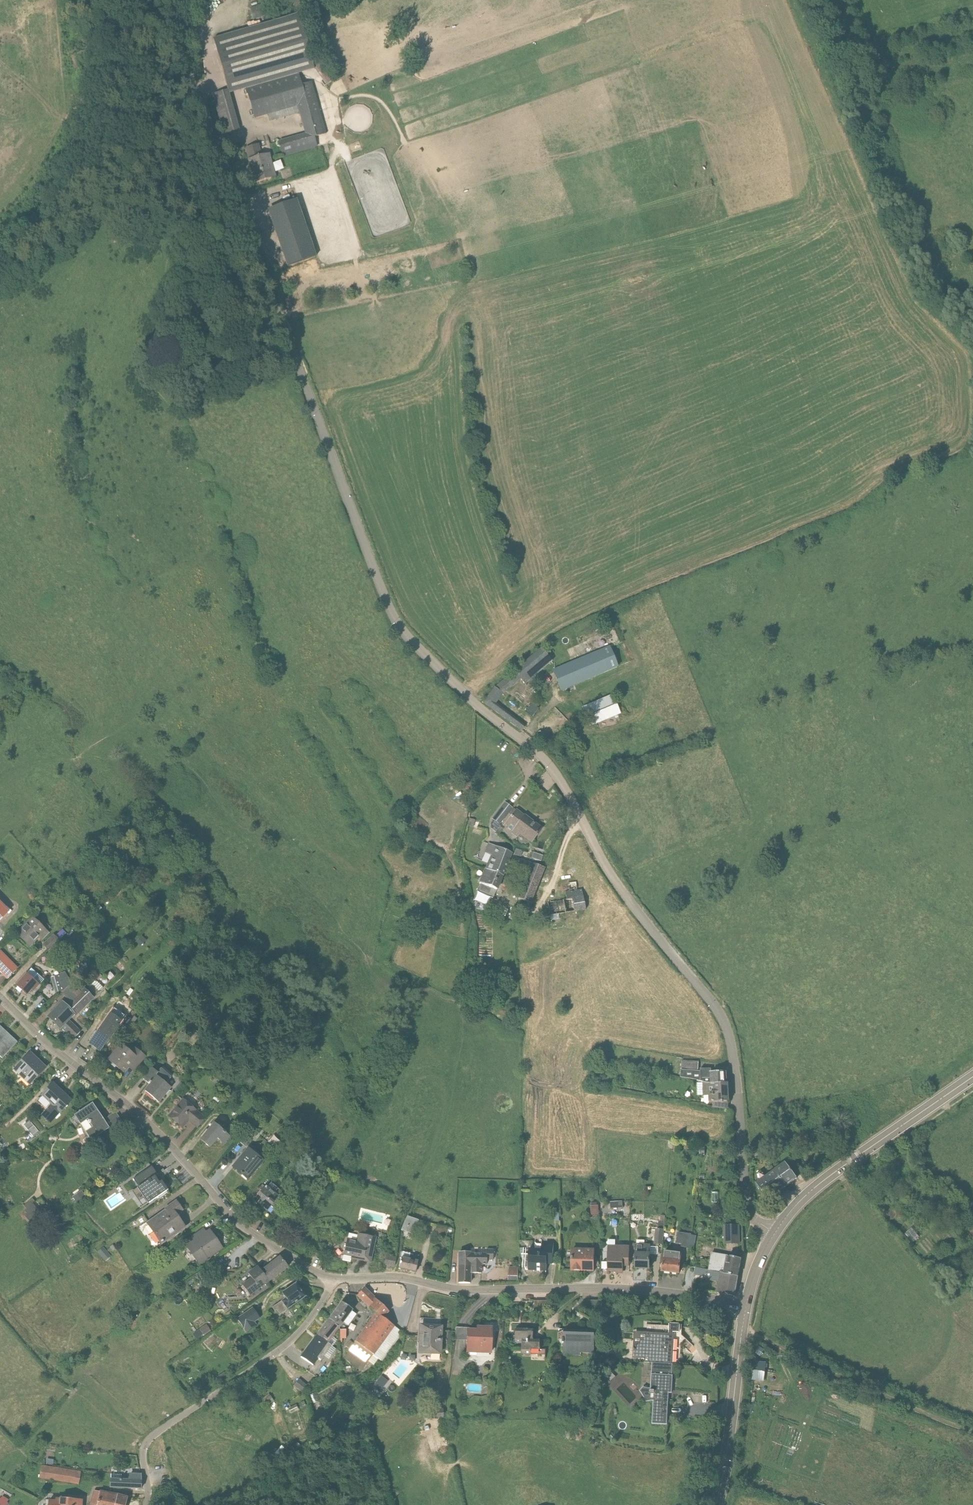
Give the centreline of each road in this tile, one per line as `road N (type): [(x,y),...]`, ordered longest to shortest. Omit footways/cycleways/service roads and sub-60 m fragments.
road 1 (unclassified): [(775,1233),(750,1211),(732,1054),(720,1014),(613,879),(543,758),(397,623),(196,101),(185,60),(185,0)]
road 2 (unclassified): [(334,1277),(237,1222),(155,1130),(0,998)]
road 3 (unclassified): [(746,1308),(622,1288),(460,1290),(394,1276),(334,1277)]
road 4 (residential): [(146,1504),(147,1440),(286,1345),(334,1277)]
road 5 (unclassified): [(0,248),(60,179),(103,45),(145,0)]
road 6 (secondary): [(775,1233),(819,1184),(972,1076)]
road 7 (track): [(742,1330),(972,1432)]
road 8 (secondary): [(716,1504),(746,1308)]

